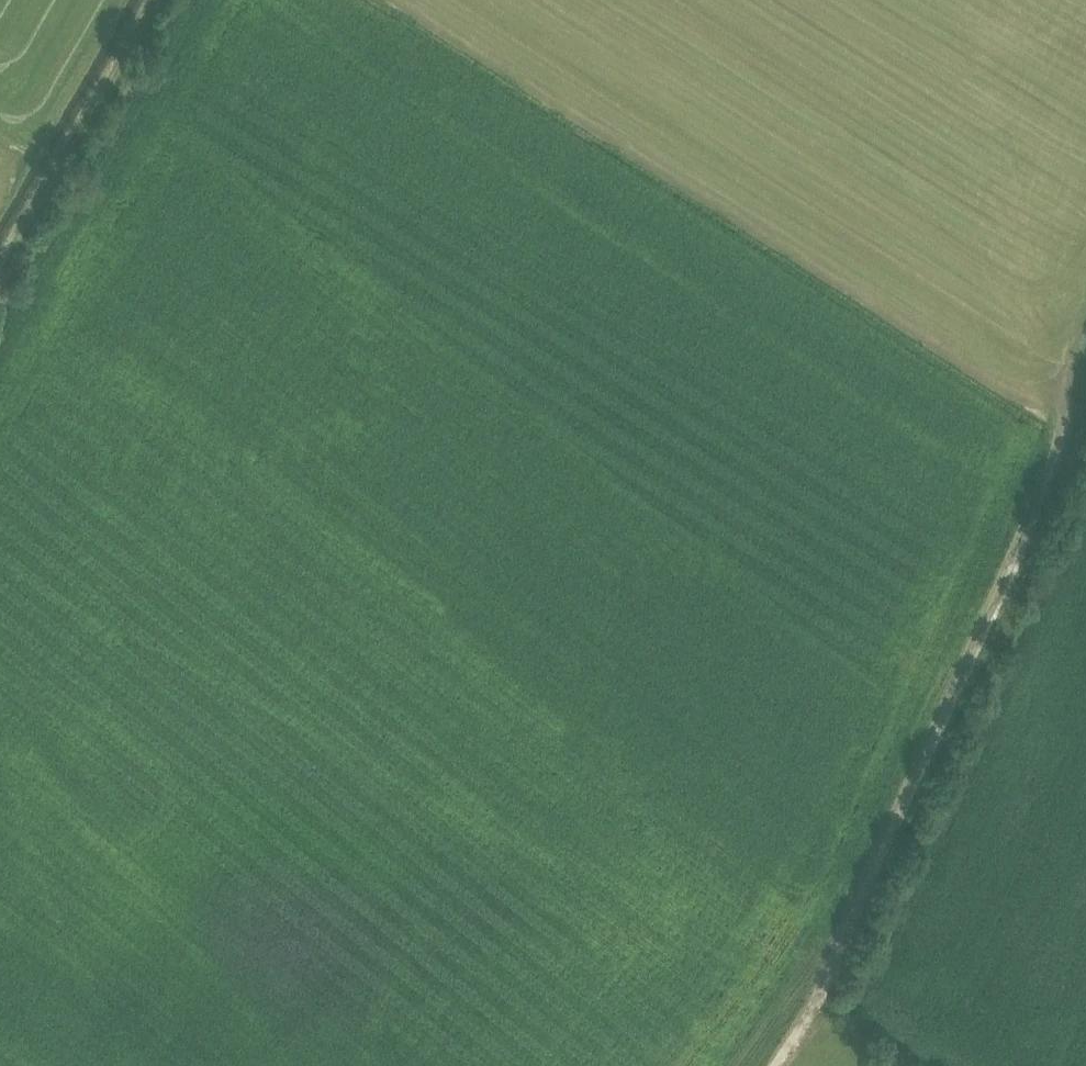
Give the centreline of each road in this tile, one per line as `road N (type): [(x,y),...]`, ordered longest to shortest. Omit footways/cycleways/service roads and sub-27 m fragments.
road 1 (track): [(156,0),(0,265)]

